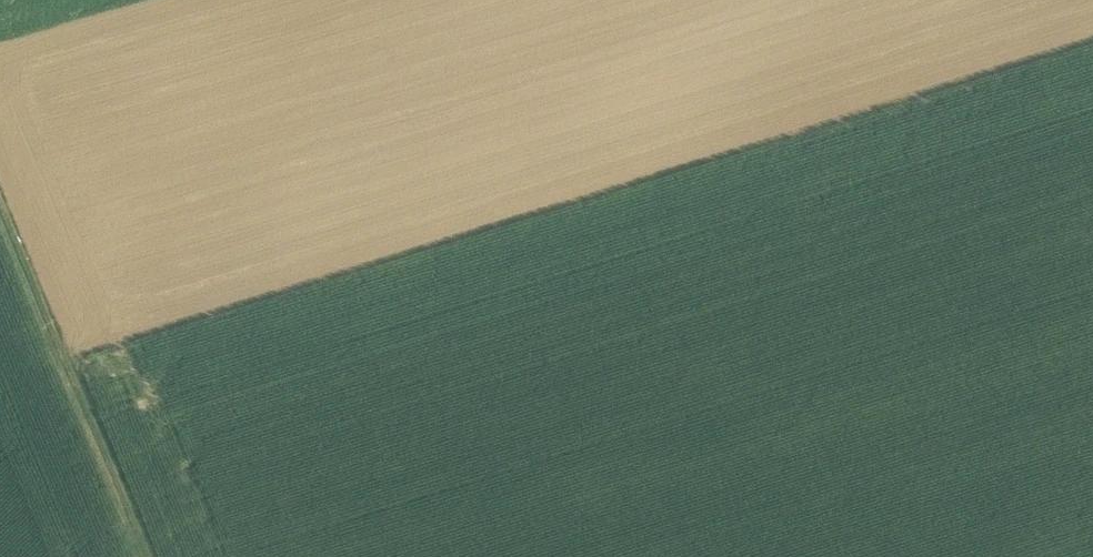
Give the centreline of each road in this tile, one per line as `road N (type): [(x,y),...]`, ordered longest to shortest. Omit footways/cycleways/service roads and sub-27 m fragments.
road 1 (track): [(0,175),(156,556)]

